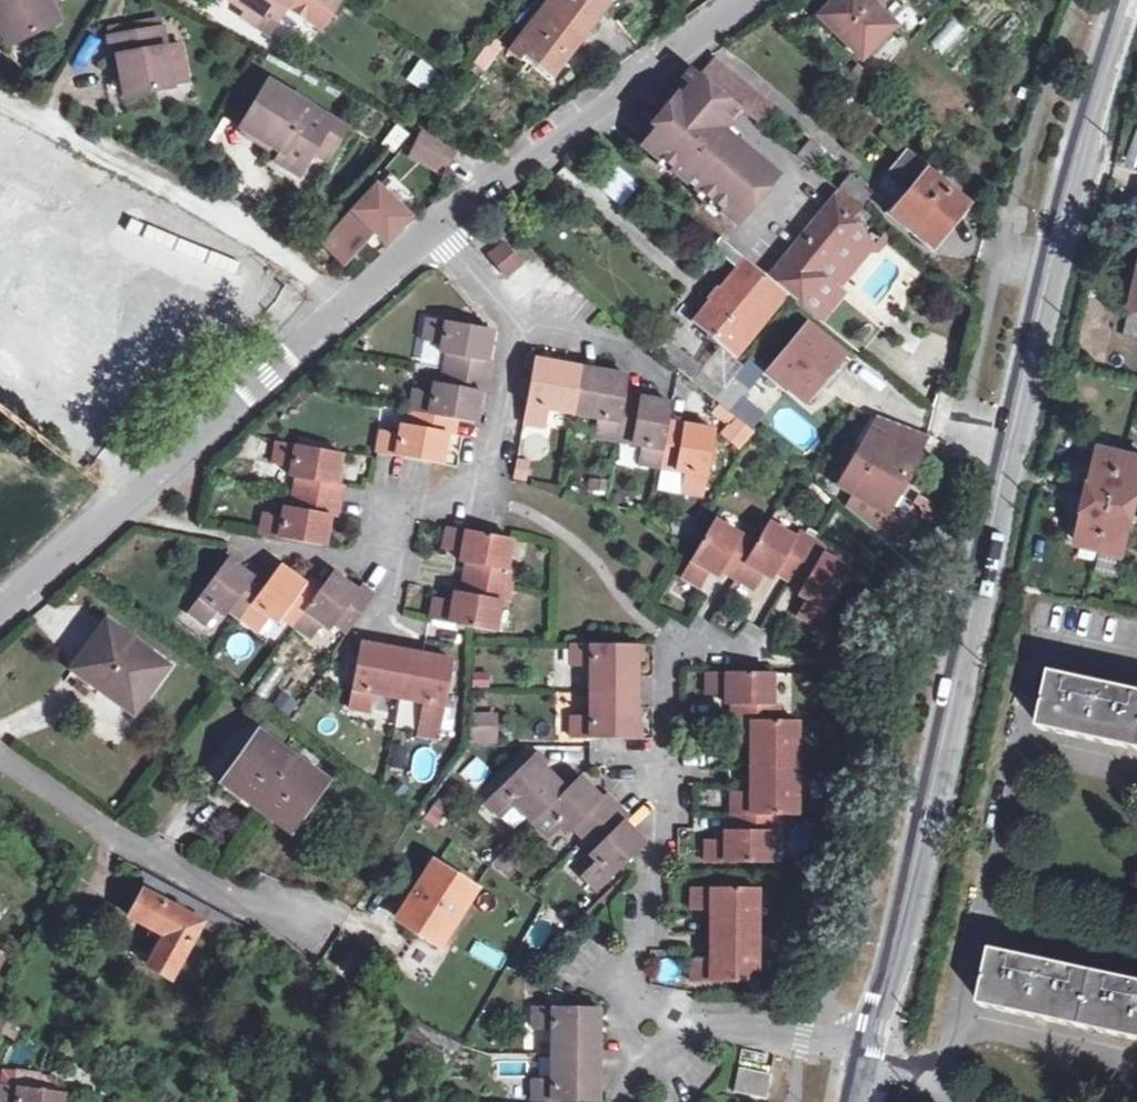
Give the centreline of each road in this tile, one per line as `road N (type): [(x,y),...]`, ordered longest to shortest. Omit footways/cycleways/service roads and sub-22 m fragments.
road 1 (primary): [(867,1053),(1071,192),(1128,0)]
road 2 (tertiary): [(0,610),(436,231)]
road 3 (residential): [(767,656),(672,648),(668,849),(642,913),(634,972),(651,1029)]
road 4 (track): [(346,306),(295,261),(0,98)]
road 5 (residential): [(515,335),(484,489),(417,507),(377,563),(287,555)]
road 6 (tertiary): [(436,231),(743,0)]
road 7 (residential): [(0,754),(90,817),(301,924)]
road 8 (residential): [(867,1053),(737,1032),(651,1029)]
road 9 (residential): [(436,231),(515,335)]

